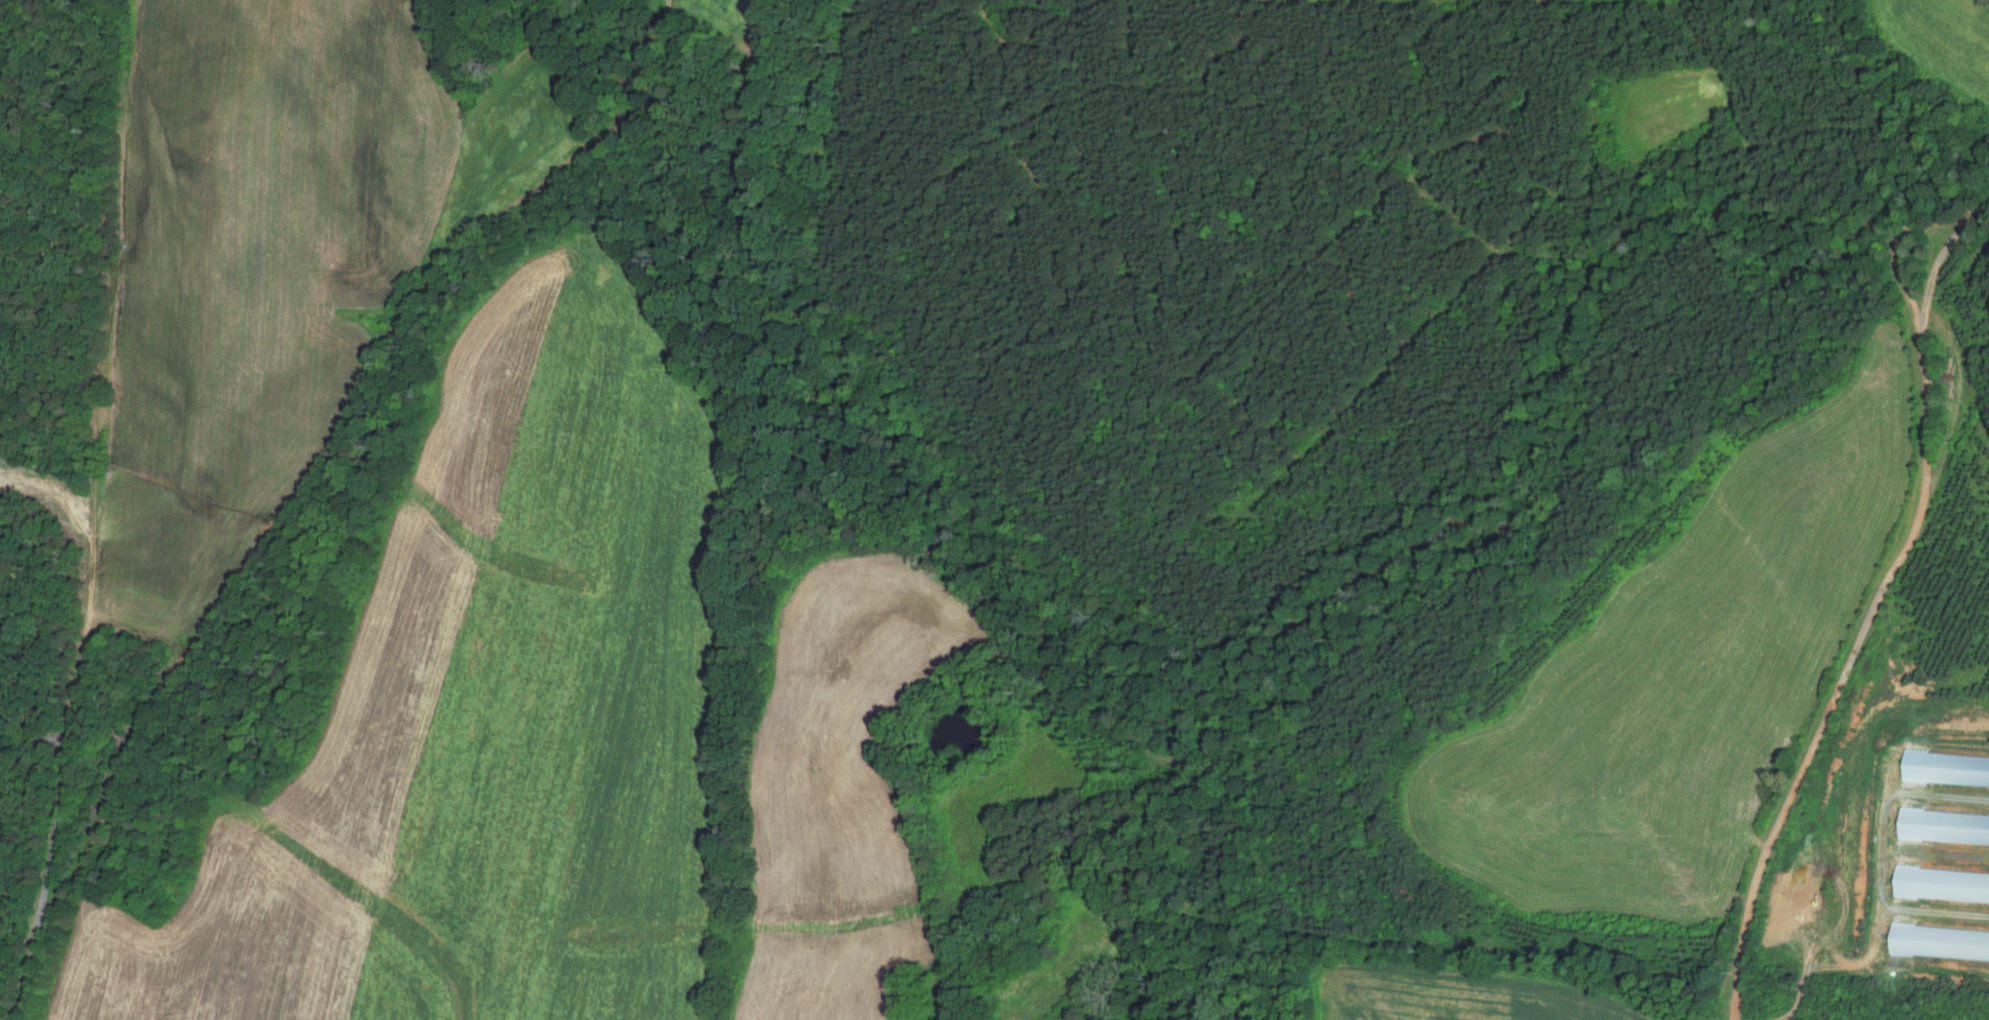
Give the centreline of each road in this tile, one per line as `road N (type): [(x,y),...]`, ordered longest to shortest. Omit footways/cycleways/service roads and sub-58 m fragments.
road 1 (residential): [(0,1011),(42,906),(66,869),(108,706),(165,617),(197,507),(275,360),(285,297),(322,239),(473,87),(503,0)]

